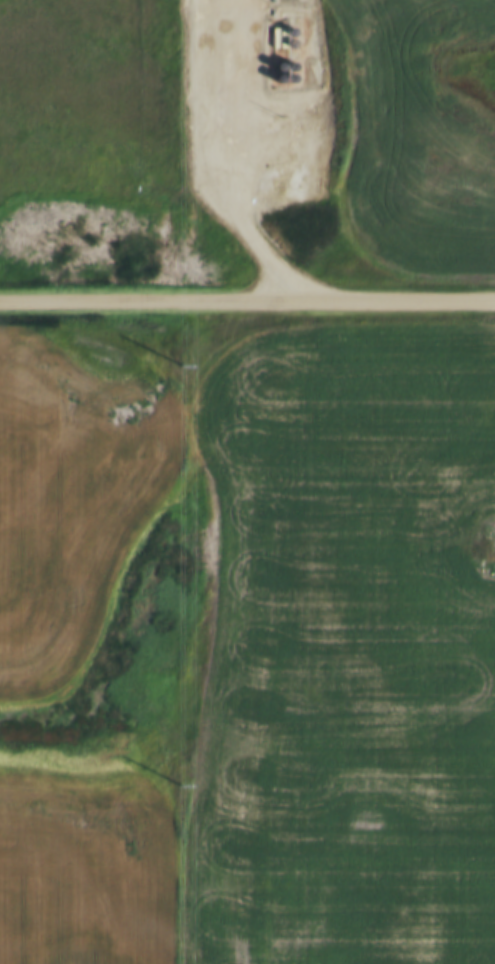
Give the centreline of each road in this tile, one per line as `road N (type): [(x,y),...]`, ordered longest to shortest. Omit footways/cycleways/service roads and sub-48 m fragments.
road 1 (residential): [(0,304),(494,303)]

